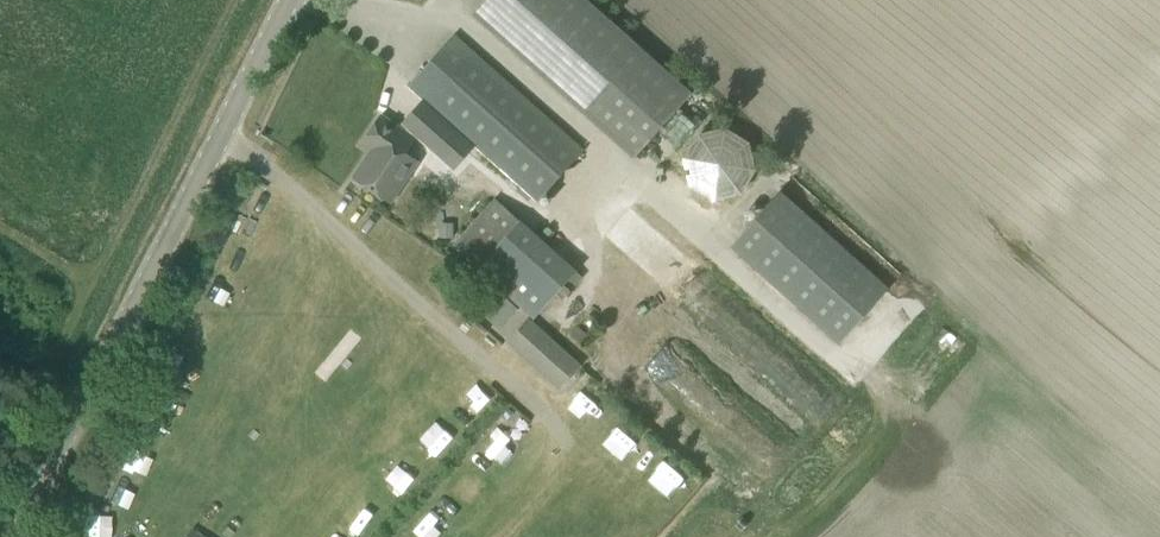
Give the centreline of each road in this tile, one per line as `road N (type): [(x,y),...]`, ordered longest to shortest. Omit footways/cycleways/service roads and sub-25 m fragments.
road 1 (tertiary): [(0,527),(118,339),(289,0)]

